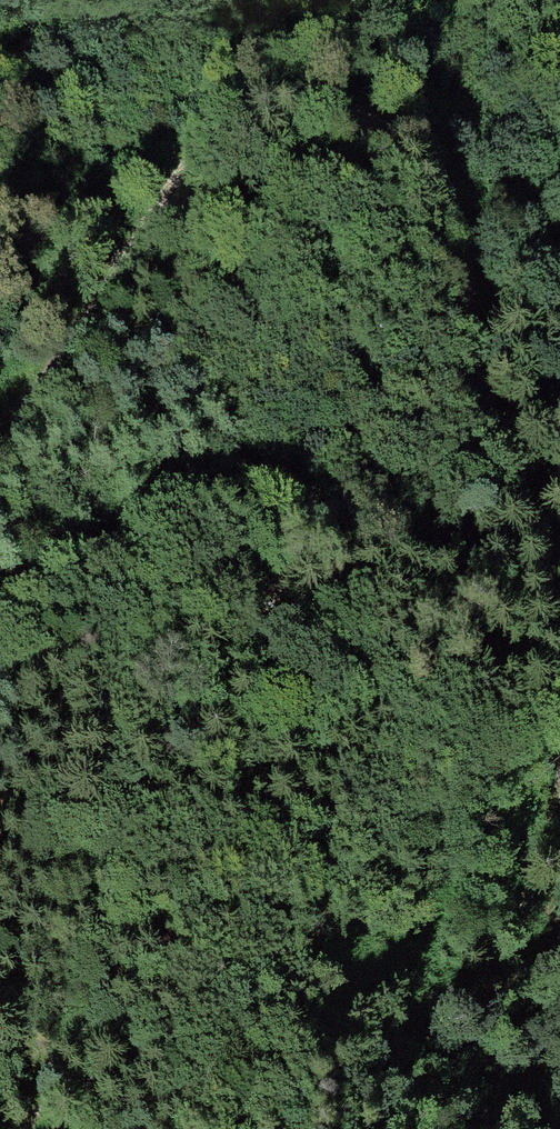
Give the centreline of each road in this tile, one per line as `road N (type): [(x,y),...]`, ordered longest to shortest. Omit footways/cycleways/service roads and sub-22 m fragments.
road 1 (track): [(559,624),(485,377),(455,205),(439,167),(408,133),(370,109),(332,101),(251,110),(191,153),(53,374),(0,421)]
road 2 (track): [(0,602),(149,510),(216,478),(287,483),(342,523),(346,590),(310,637),(254,676)]
road 3 (track): [(254,676),(176,723),(148,769),(27,1128)]
road 4 (track): [(559,1125),(527,1070),(512,958),(559,705)]

